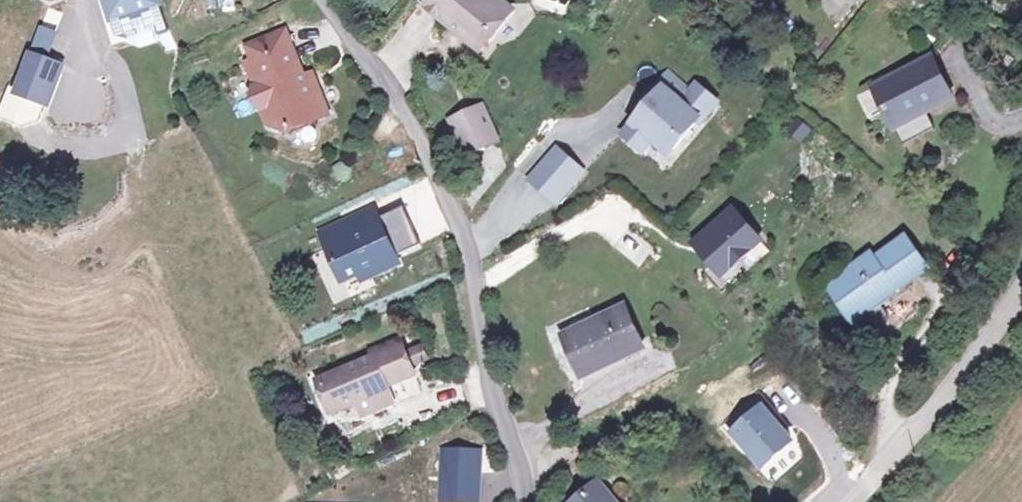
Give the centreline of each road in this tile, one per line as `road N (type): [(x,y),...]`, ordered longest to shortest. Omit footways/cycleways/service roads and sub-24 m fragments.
road 1 (residential): [(523,501),(464,253),(400,110),(322,0)]
road 2 (residential): [(1021,271),(957,378),(856,501)]
road 3 (track): [(611,214),(473,288)]
road 4 (residential): [(84,0),(131,130)]

